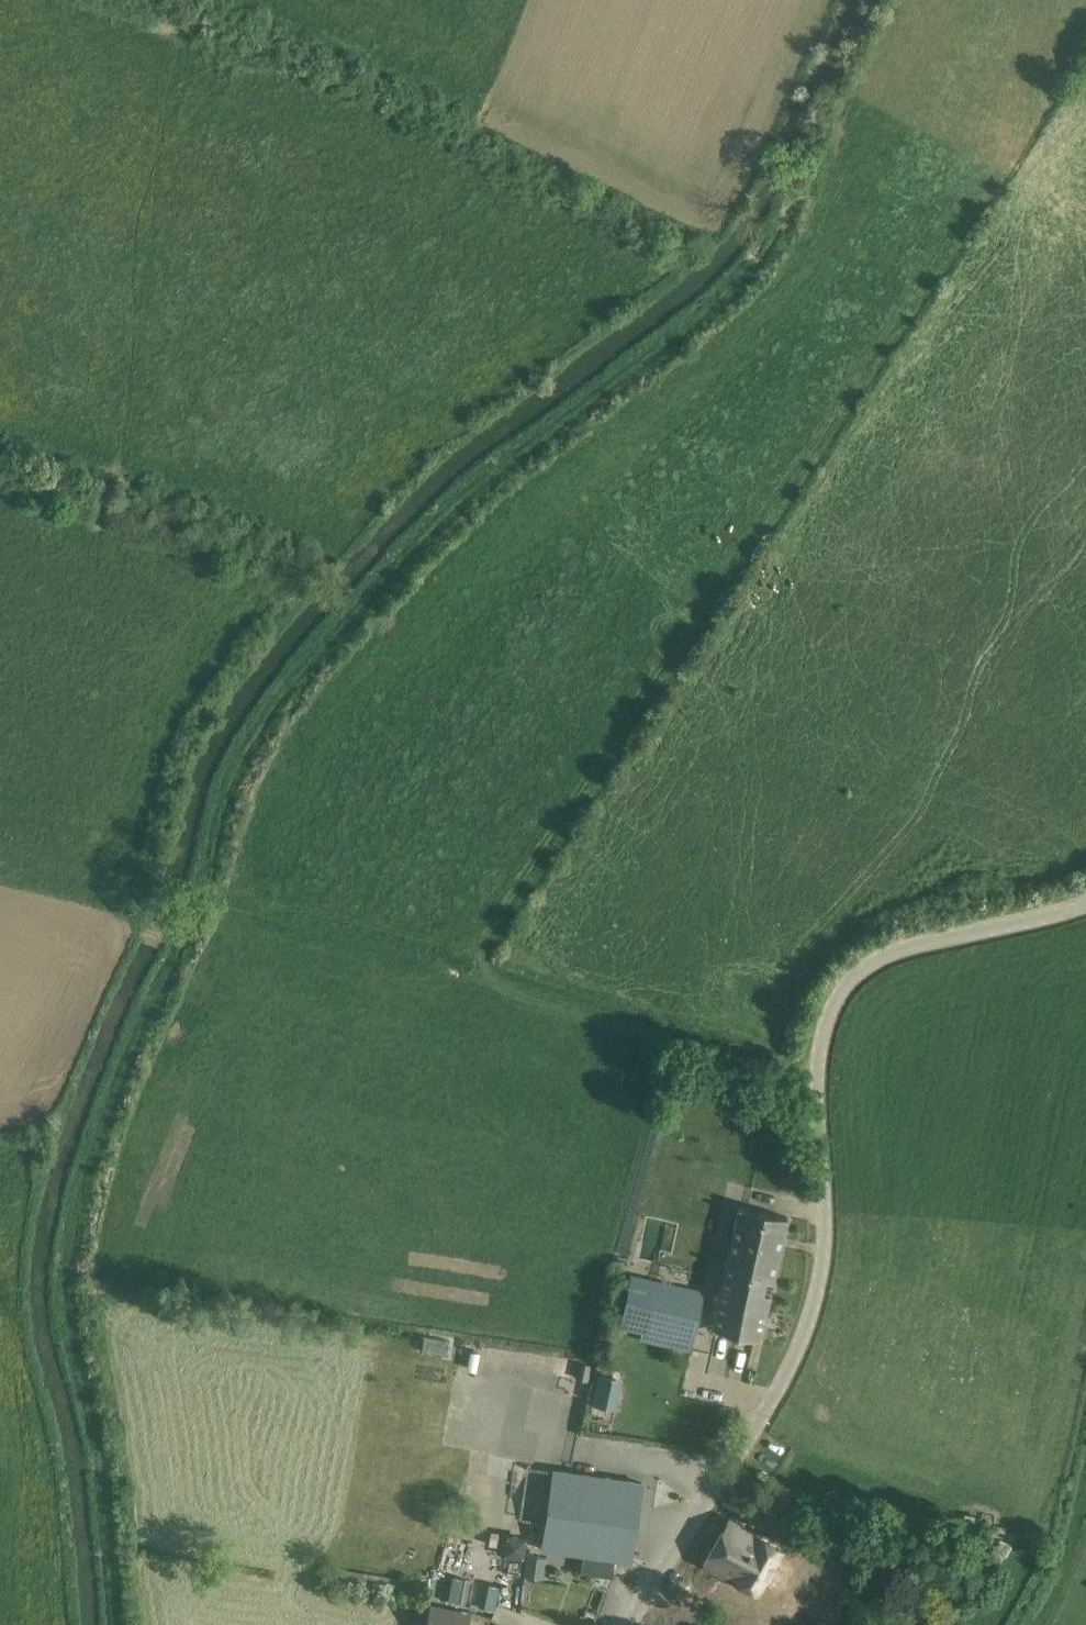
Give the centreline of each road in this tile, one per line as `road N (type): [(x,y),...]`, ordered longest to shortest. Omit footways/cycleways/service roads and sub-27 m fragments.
road 1 (unclassified): [(638,1624),(812,1321),(825,1235),(817,1080),(833,1003),(870,962),(912,945),(1085,908)]

